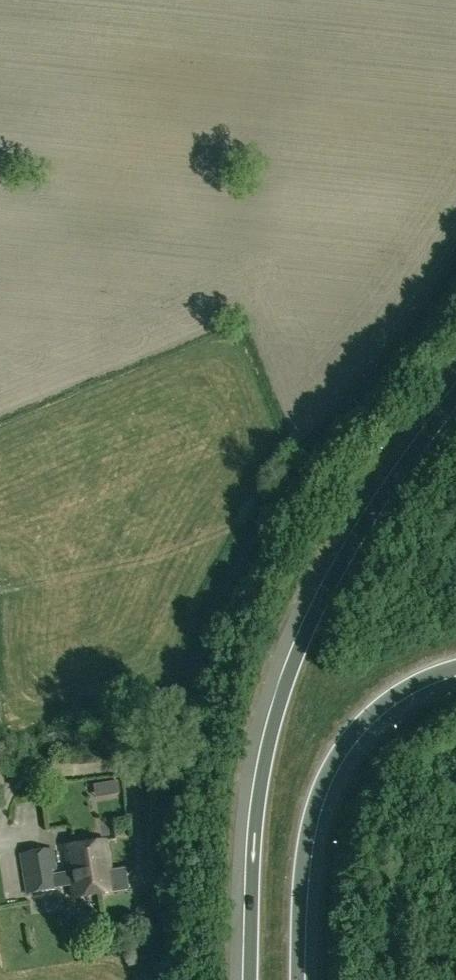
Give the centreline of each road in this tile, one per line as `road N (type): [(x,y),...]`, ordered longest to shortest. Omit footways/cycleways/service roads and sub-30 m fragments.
road 1 (motorway): [(455,388),(332,570),(282,684),(255,782),(246,979)]
road 2 (motorway): [(301,979),(306,857),(323,787),(365,725),(416,688),(455,672)]

